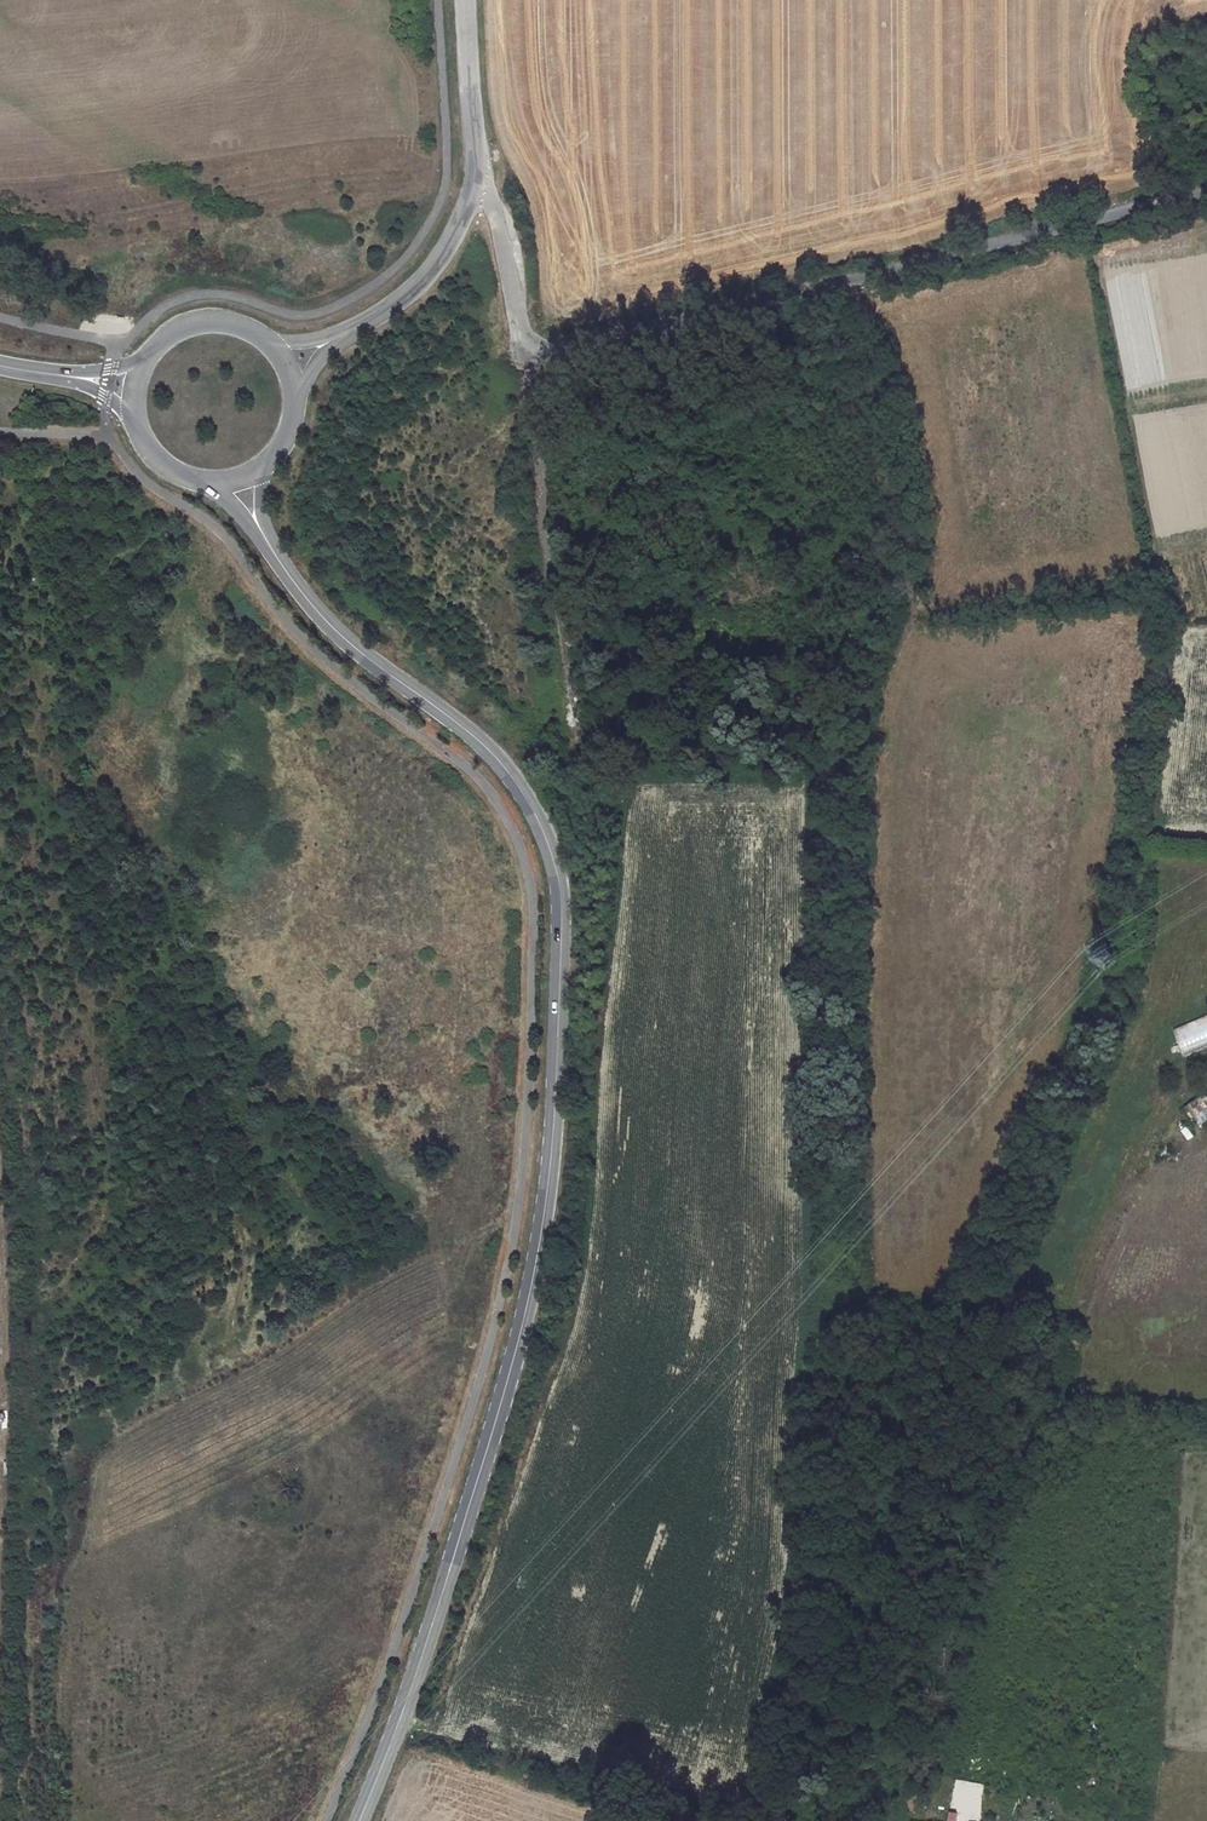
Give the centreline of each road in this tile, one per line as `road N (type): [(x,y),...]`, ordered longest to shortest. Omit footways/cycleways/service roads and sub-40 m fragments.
road 1 (unclassified): [(259,530),(349,644),(518,782),(551,837),(559,904),(552,1152),(538,1258),(504,1401),(397,1743),(361,1820)]
road 2 (unclassified): [(467,0),(471,202),(453,243),(390,313),(329,343)]
road 3 (unclassified): [(574,741),(530,409),(536,349)]
road 4 (unclassified): [(273,346),(252,331),(201,323),(155,347),(141,369)]
road 5 (unclassified): [(134,416),(157,460),(201,483),(226,483)]

